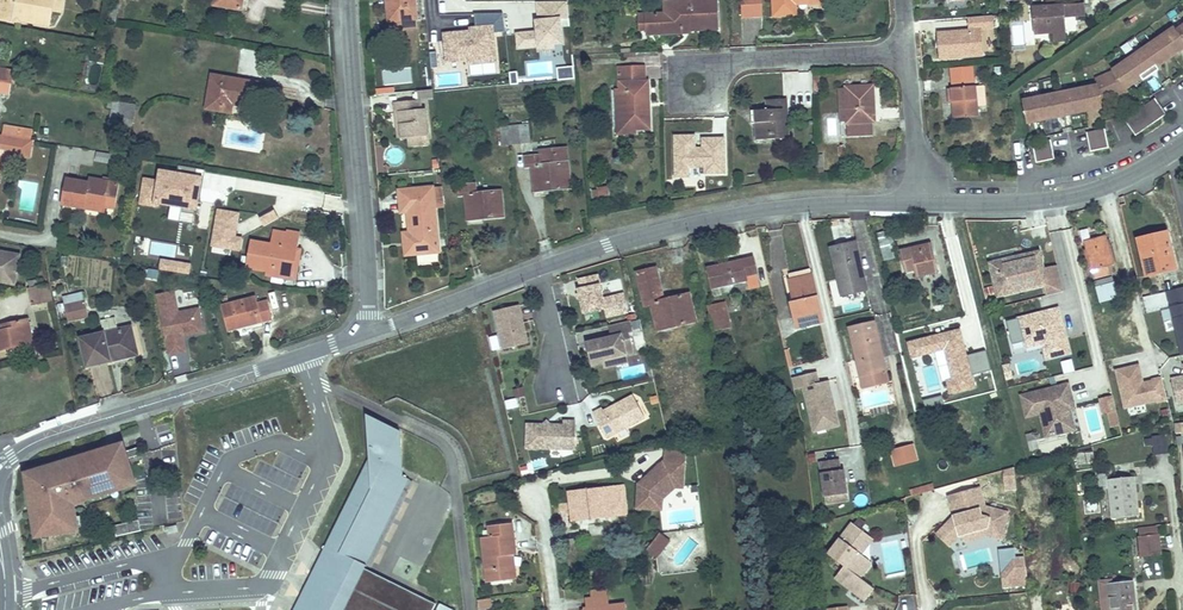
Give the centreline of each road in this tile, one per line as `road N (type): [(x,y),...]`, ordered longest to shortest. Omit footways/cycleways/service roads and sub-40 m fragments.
road 1 (unclassified): [(373,330),(682,222),(756,207),(925,201)]
road 2 (unclassified): [(0,464),(43,438),(373,330)]
road 3 (residential): [(373,330),(351,0)]
road 4 (residential): [(925,201),(902,0)]
road 5 (residential): [(1106,185),(1148,364)]
road 6 (unclassified): [(925,201),(1018,204),(1106,185)]

